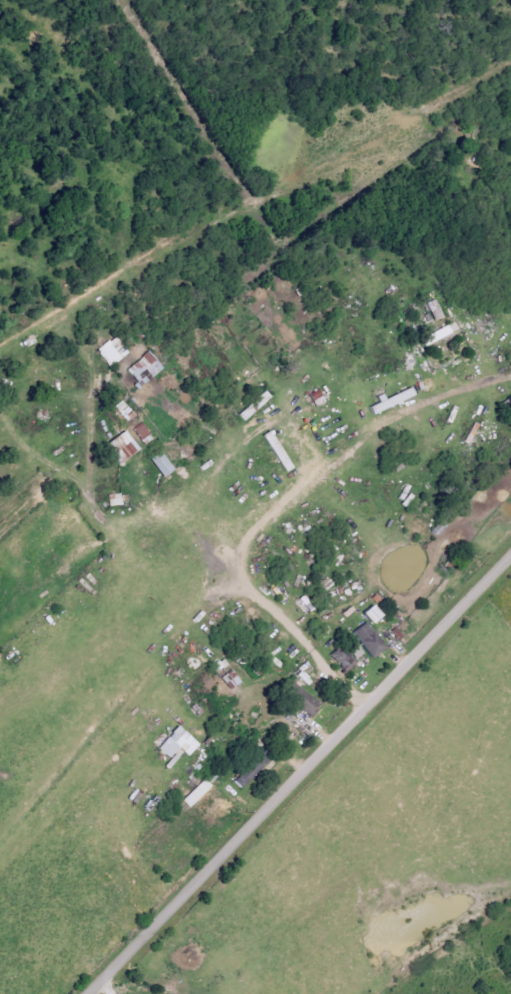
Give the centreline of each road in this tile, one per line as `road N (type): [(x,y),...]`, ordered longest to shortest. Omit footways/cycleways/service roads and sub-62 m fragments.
road 1 (residential): [(94,993),(510,559)]

